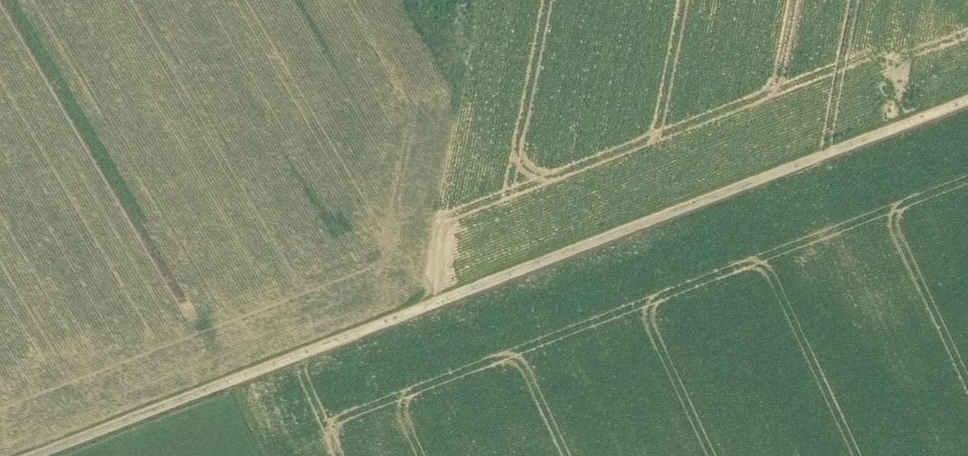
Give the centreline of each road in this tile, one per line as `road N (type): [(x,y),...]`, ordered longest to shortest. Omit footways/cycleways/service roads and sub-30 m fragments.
road 1 (track): [(38,455),(967,101)]

